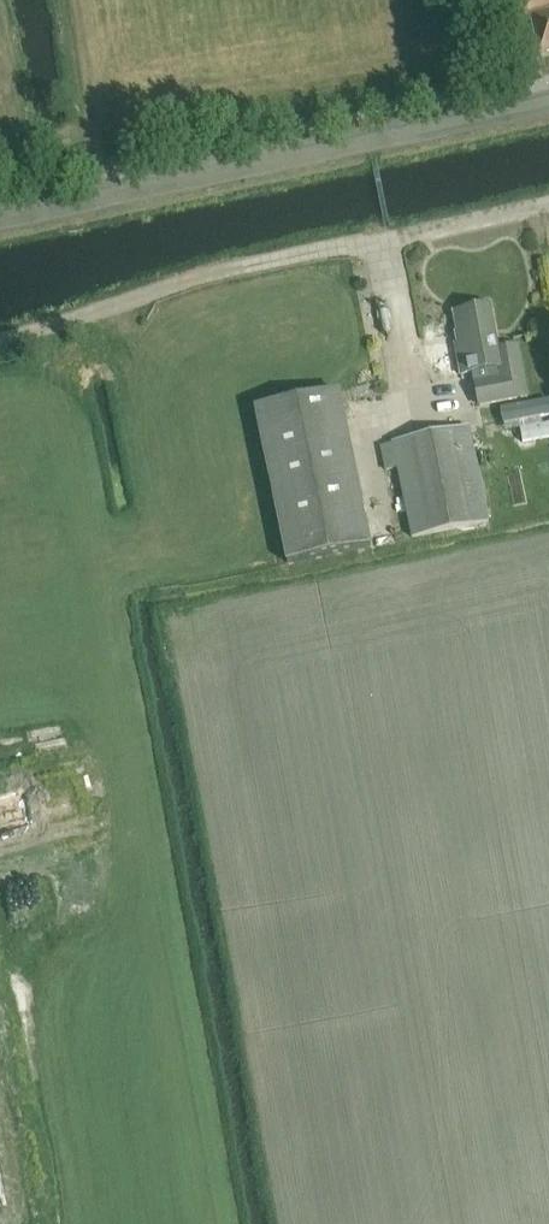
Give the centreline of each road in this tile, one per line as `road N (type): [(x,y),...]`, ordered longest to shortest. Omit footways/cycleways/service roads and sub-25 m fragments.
road 1 (tertiary): [(0,216),(548,99)]
road 2 (track): [(388,234),(176,280),(85,318),(0,337)]
road 3 (track): [(548,201),(388,234)]

